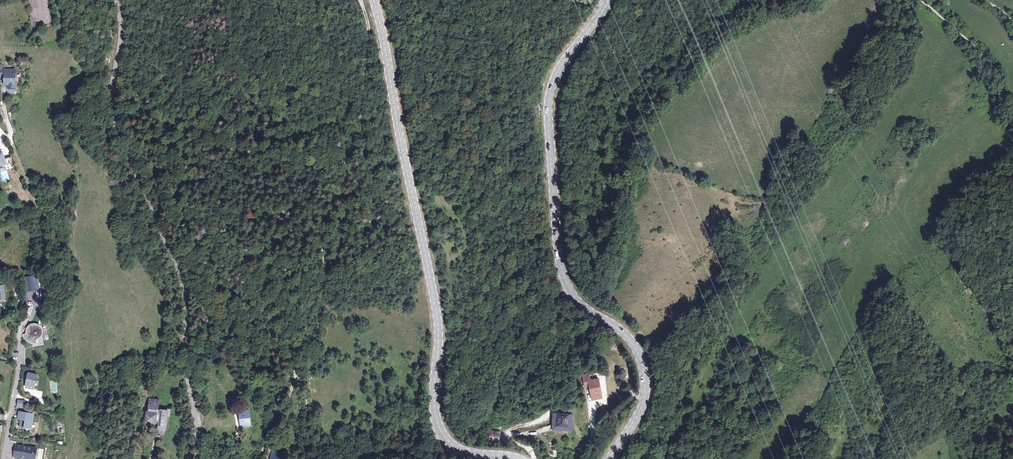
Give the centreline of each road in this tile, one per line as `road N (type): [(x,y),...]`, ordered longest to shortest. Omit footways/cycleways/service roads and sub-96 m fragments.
road 1 (secondary): [(373,0),(436,312),(438,424),(459,449),(517,458)]
road 2 (secondary): [(609,458),(643,403),(645,381),(630,340),(588,312),(561,271),(548,107),(561,66),(607,0)]
road 3 (residential): [(116,0),(121,29),(112,106),(180,270),(197,458)]
road 4 (track): [(362,0),(360,84),(347,112),(341,185),(321,227),(325,271),(294,378)]
road 5 (residential): [(35,299),(21,327),(4,458)]
road 6 (track): [(19,161),(41,217),(41,259),(63,276),(70,273),(67,259)]

